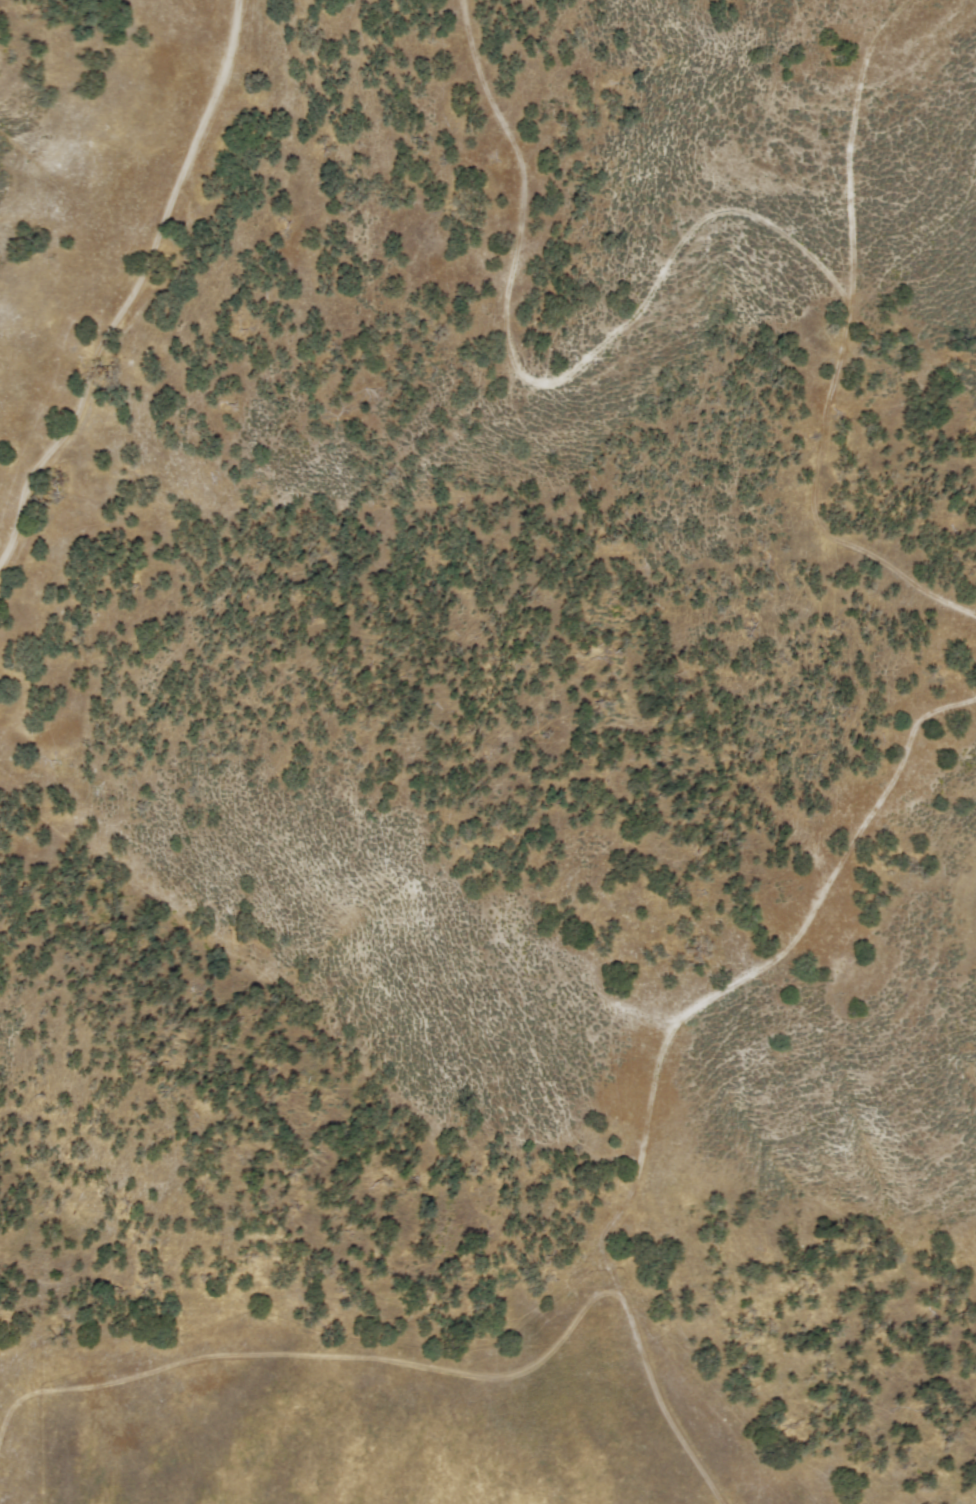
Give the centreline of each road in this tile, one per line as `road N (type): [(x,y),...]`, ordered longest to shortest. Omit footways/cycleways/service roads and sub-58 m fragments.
road 1 (residential): [(0,573),(28,483),(73,422),(221,76),(236,0)]

